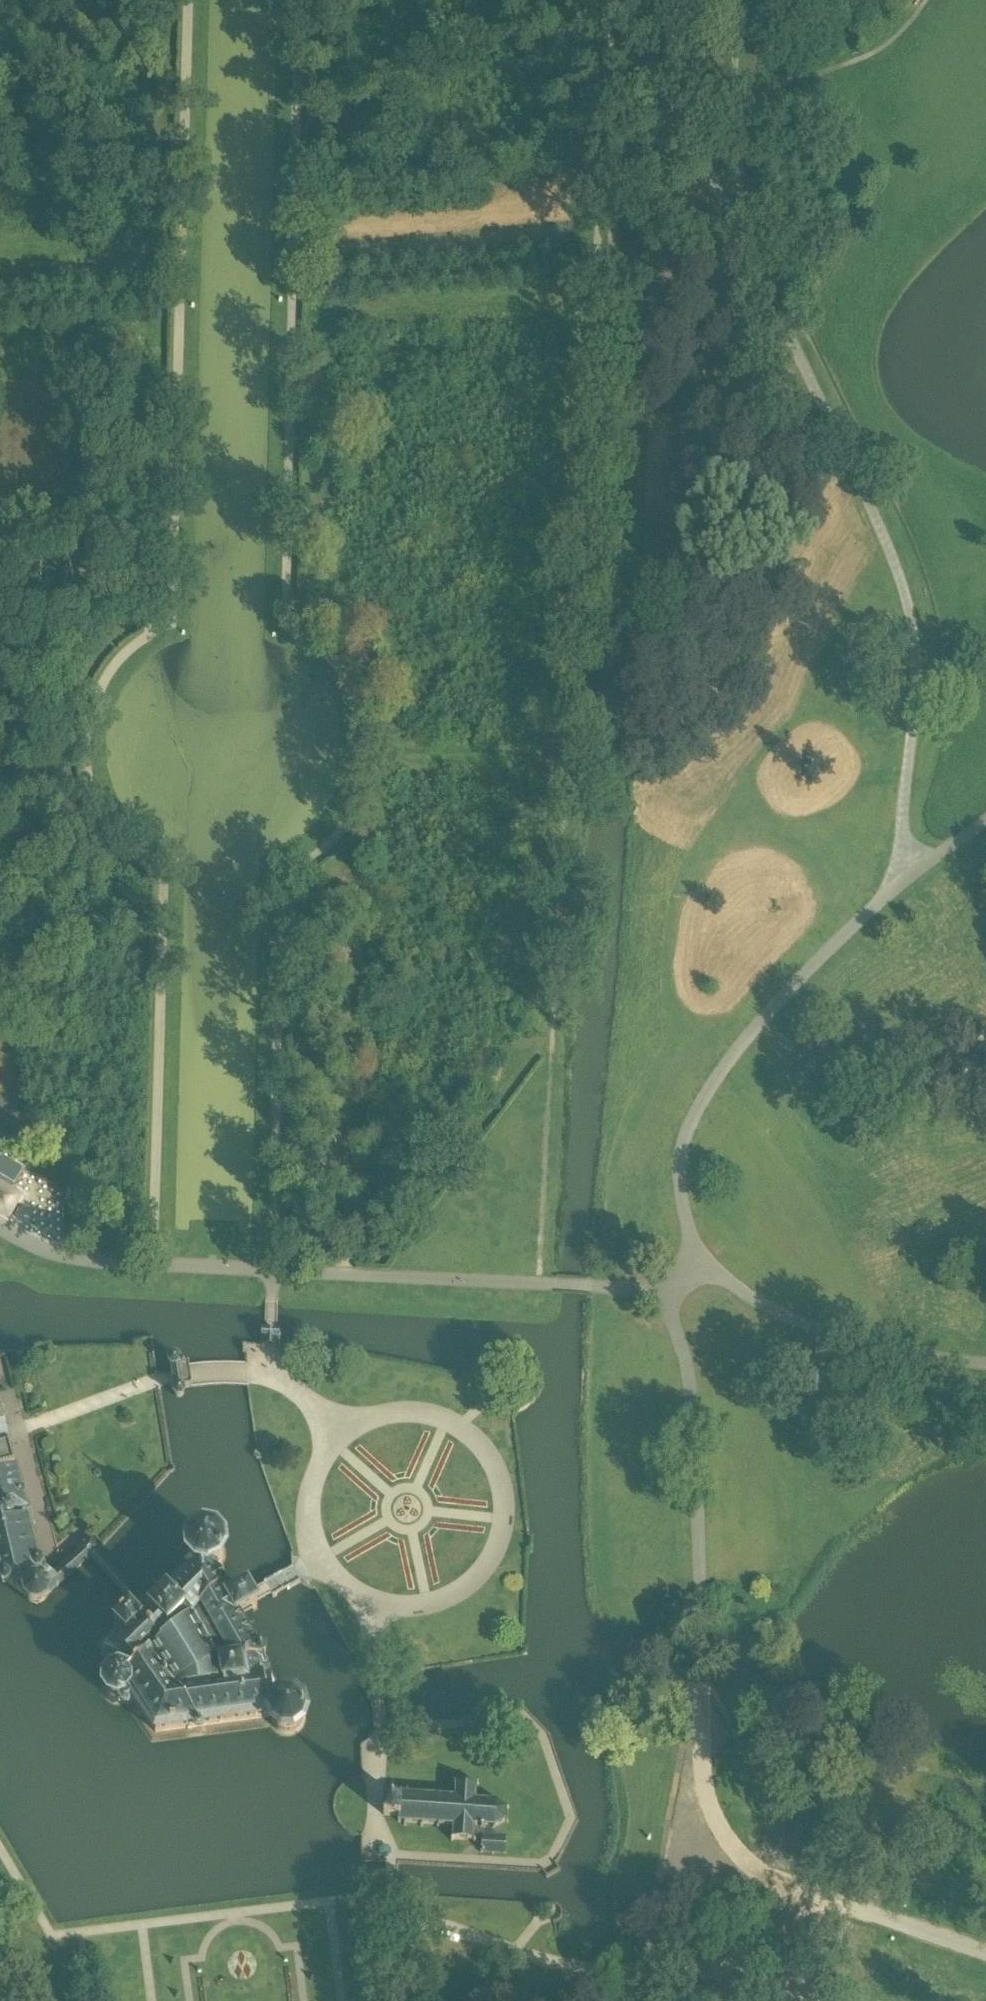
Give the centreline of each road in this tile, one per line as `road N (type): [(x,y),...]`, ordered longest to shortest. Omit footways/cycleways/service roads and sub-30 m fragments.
road 1 (track): [(538,1284),(596,267)]
road 2 (track): [(904,875),(897,833),(912,729),(910,631),(894,556),(622,0)]
road 3 (track): [(700,1276),(679,1190),(684,1132),(727,1064),(904,875)]
road 4 (track): [(654,1970),(528,1955),(394,1902)]
road 5 (track): [(596,267),(609,0)]
road 6 (track): [(392,1855),(376,1846),(374,1833),(374,1741),(381,1735),(372,1603)]
road 7 (track): [(746,0),(734,50),(733,218)]
road 8 (track): [(782,1967),(654,1970)]
road 9 (track): [(768,1879),(783,2000)]
road 10 (track): [(398,1528),(426,1518),(420,1493),(391,1495),(385,1507),(393,1525)]

